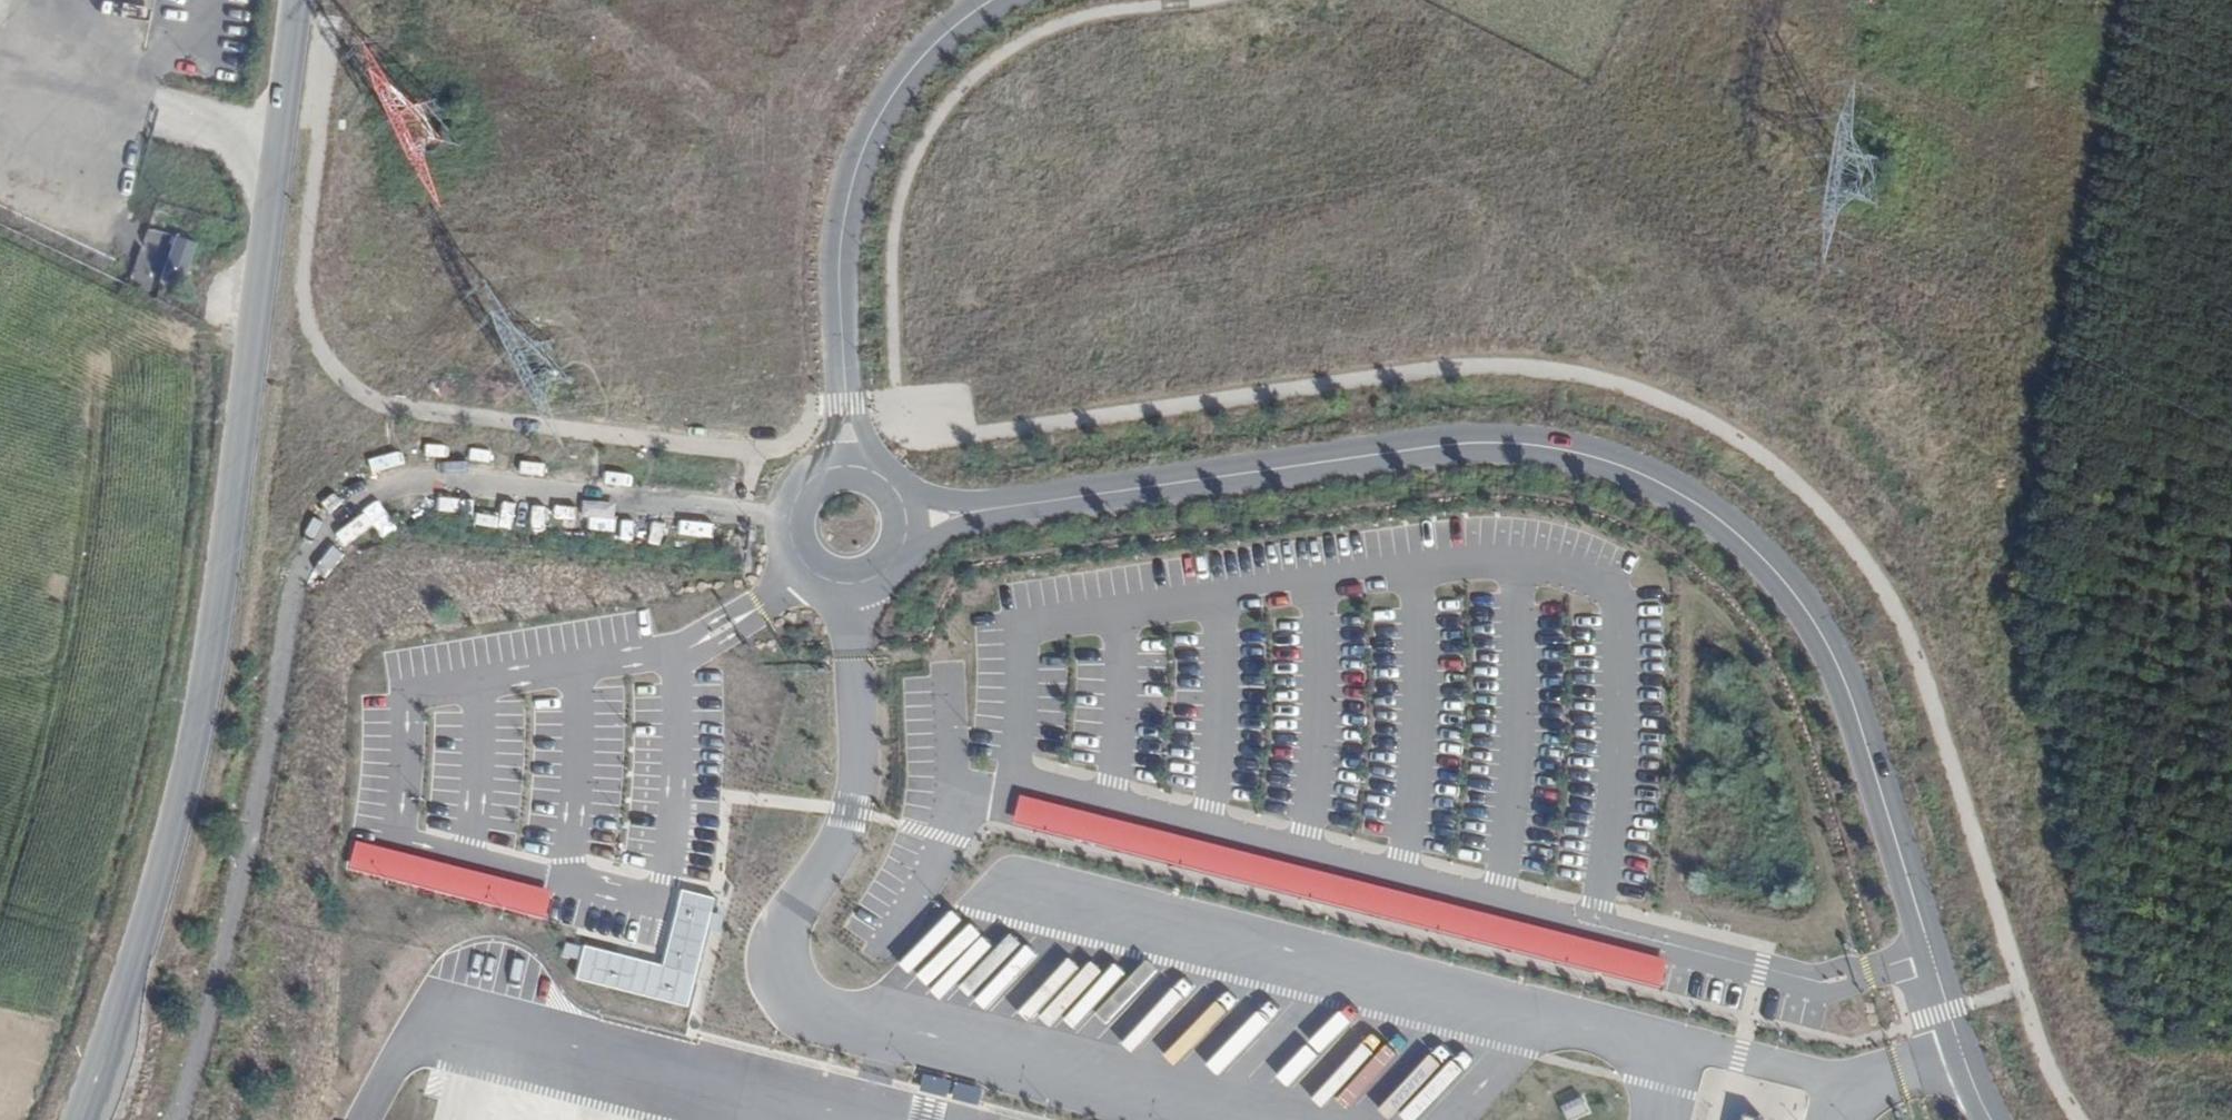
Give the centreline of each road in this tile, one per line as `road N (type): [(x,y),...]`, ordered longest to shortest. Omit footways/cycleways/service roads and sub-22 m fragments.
road 1 (unclassified): [(995,506),(1472,443),(1575,451),(1681,493),(1764,558),(1835,657),(1962,1050),(1993,1119)]
road 2 (secondary): [(80,1119),(189,774),(298,0)]
road 3 (unclassified): [(892,477),(852,460),(820,466),(789,498),(785,541),(809,577),(839,590),(872,586),(905,558)]

